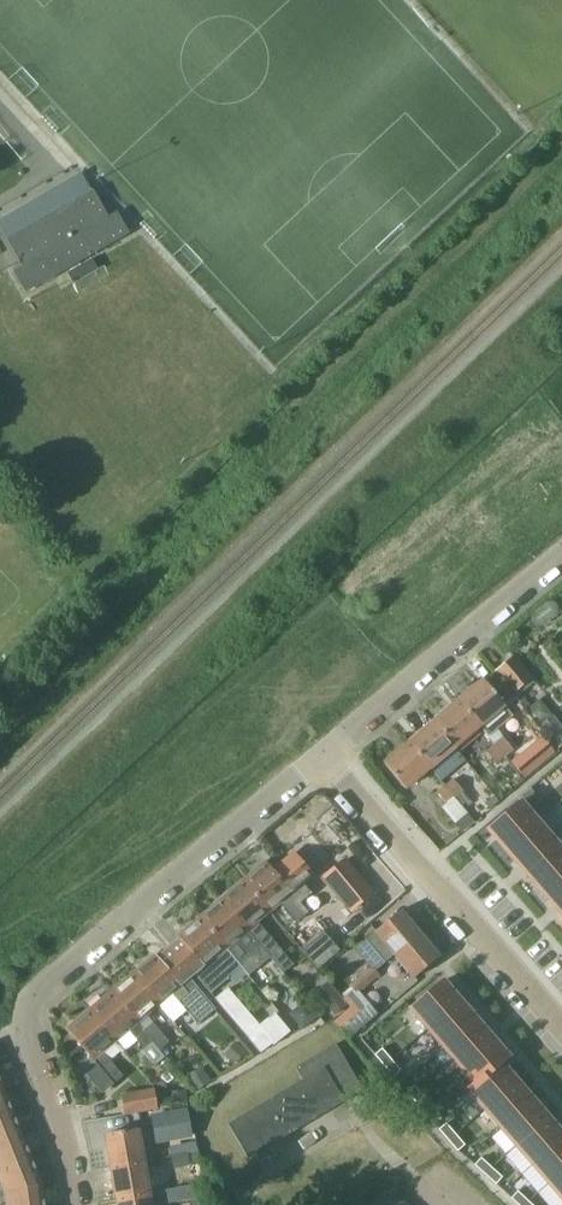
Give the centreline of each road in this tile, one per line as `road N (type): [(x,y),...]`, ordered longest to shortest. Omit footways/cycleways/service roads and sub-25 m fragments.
road 1 (residential): [(71,1204),(32,1003),(44,984),(324,758)]
road 2 (residential): [(561,1025),(324,758)]
road 3 (residential): [(324,758),(561,556)]

